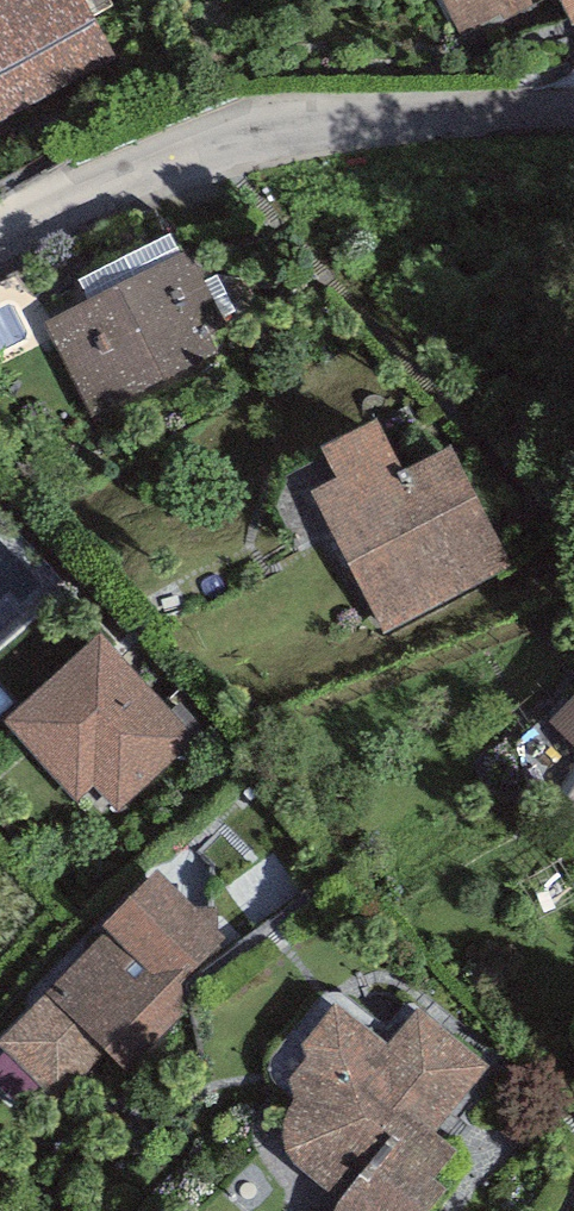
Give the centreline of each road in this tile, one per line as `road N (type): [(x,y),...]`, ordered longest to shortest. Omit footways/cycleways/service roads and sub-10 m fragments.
road 1 (tertiary): [(0,247),(181,163),(270,133),(573,108)]

